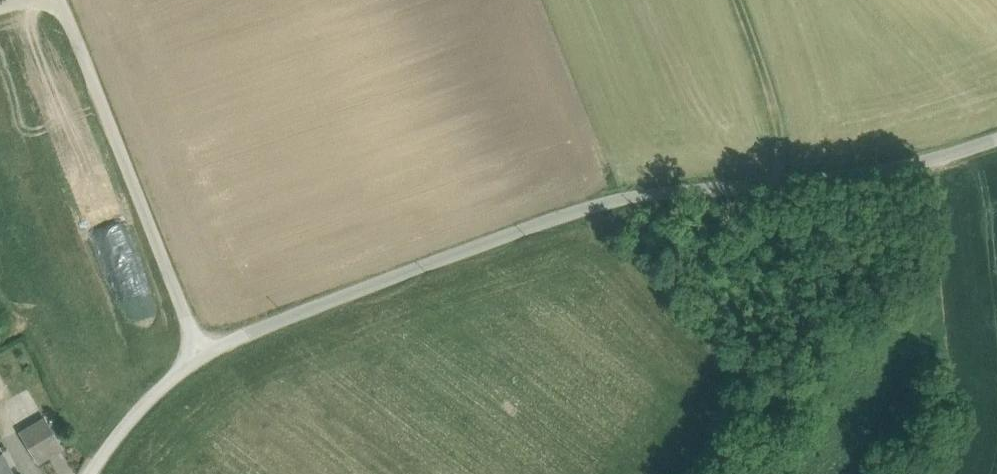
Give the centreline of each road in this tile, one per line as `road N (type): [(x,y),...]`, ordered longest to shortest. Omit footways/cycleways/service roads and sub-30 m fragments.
road 1 (unclassified): [(203,354),(314,304),(622,201),(920,167),(996,142)]
road 2 (unclassified): [(203,354),(58,0)]
road 3 (track): [(779,183),(787,154),(736,0)]
road 4 (unclassified): [(91,473),(132,420),(203,354)]

